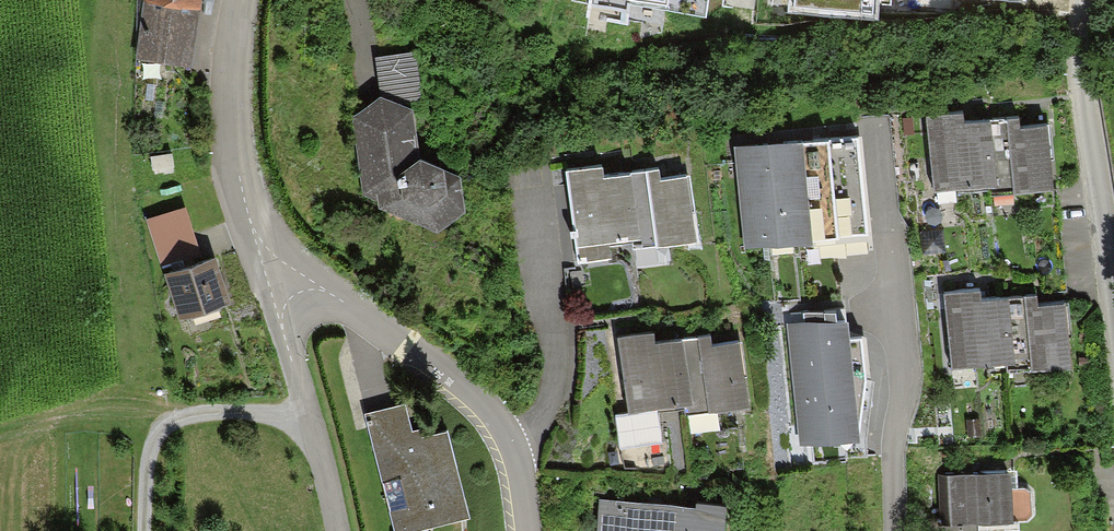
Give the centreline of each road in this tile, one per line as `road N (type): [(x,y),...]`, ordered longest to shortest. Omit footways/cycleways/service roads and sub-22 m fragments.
road 1 (residential): [(268,279),(290,277),(348,301),(485,400),(524,476),(530,530)]
road 2 (residential): [(1113,319),(1080,71),(1085,0)]
road 3 (residential): [(894,530),(892,454),(904,382),(889,235)]
road 4 (tertiary): [(243,0),(234,50),(236,158),(268,279)]
road 5 (tertiary): [(268,279),(337,530)]

